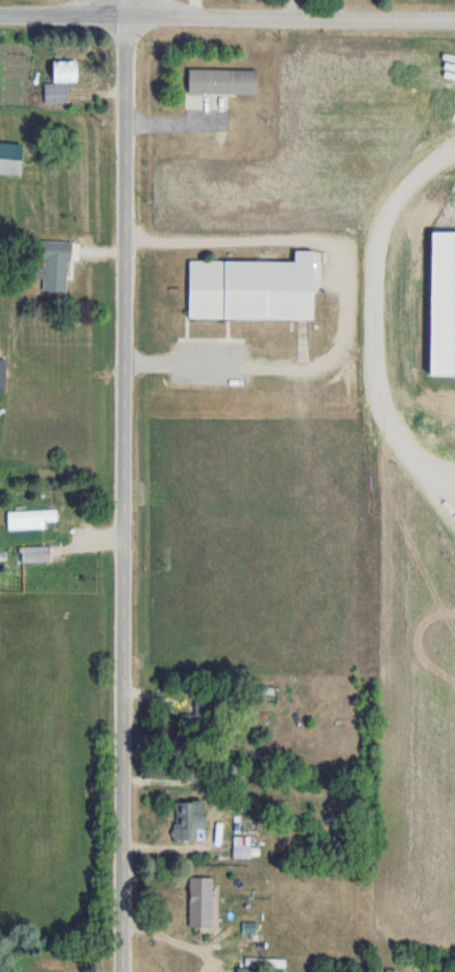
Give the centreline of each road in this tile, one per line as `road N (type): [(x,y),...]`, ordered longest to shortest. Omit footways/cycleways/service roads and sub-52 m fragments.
road 1 (residential): [(130,971),(124,15)]
road 2 (tertiary): [(454,20),(0,14)]

